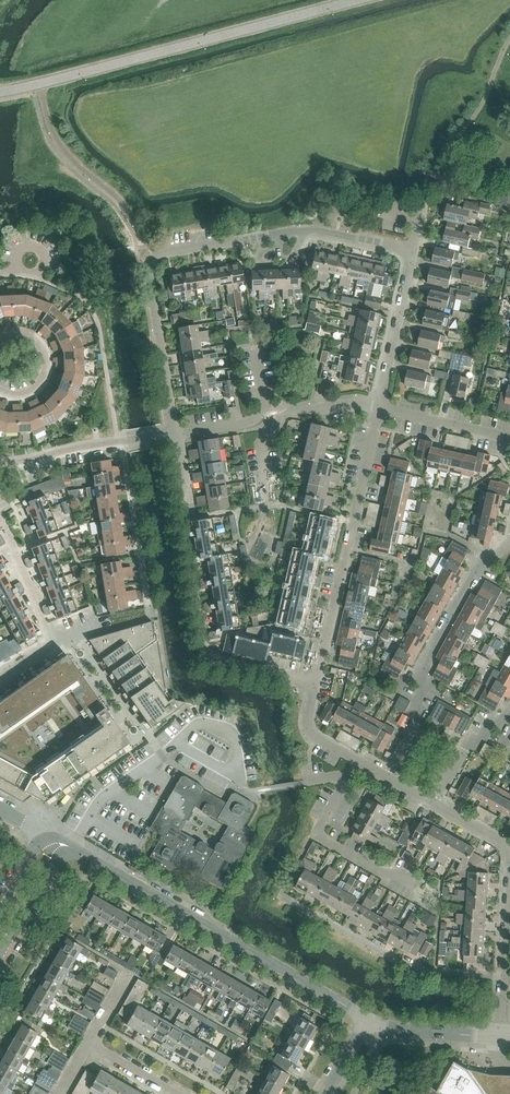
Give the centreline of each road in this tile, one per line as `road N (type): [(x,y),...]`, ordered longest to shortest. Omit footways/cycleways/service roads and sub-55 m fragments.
road 1 (unclassified): [(368,1019),(64,844)]
road 2 (residential): [(318,682),(208,656),(178,432)]
road 3 (residential): [(356,0),(38,85)]
road 4 (residential): [(318,682),(377,409)]
road 5 (residential): [(384,776),(417,718),(427,662),(483,557),(509,538)]
road 6 (residential): [(412,256),(312,232),(158,255)]
road 7 (residential): [(0,681),(55,643),(0,521)]
road 8 (residential): [(411,883),(319,838),(357,761)]
road 9 (residential): [(178,432),(151,282),(158,255)]
road 10 (residential): [(377,409),(412,256)]
road 11 (residential): [(509,439),(377,409)]
road 12 (unclassified): [(498,1036),(389,1028),(368,1019)]
road 13 (tertiary): [(0,958),(64,844)]
road 14 (unclassified): [(0,462),(127,440)]
road 15 (residential): [(435,804),(464,752),(509,706)]

